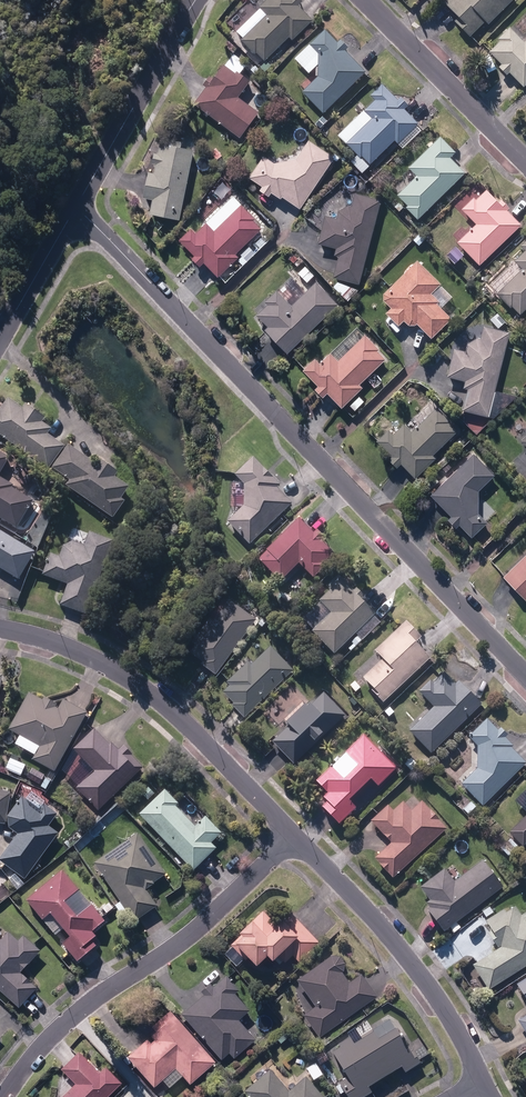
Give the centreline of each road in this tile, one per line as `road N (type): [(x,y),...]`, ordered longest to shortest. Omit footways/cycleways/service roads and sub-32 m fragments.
road 1 (residential): [(525,676),(76,207)]
road 2 (residential): [(5,1096),(60,1025),(191,934),(291,835)]
road 3 (residential): [(0,628),(49,641),(130,682),(184,723),(291,835)]
road 4 (residential): [(291,835),(374,918),(446,1015),(475,1077)]
road 5 (residential): [(197,0),(76,207)]
road 6 (residential): [(525,160),(367,0)]
road 7 (residential): [(76,207),(0,341)]

